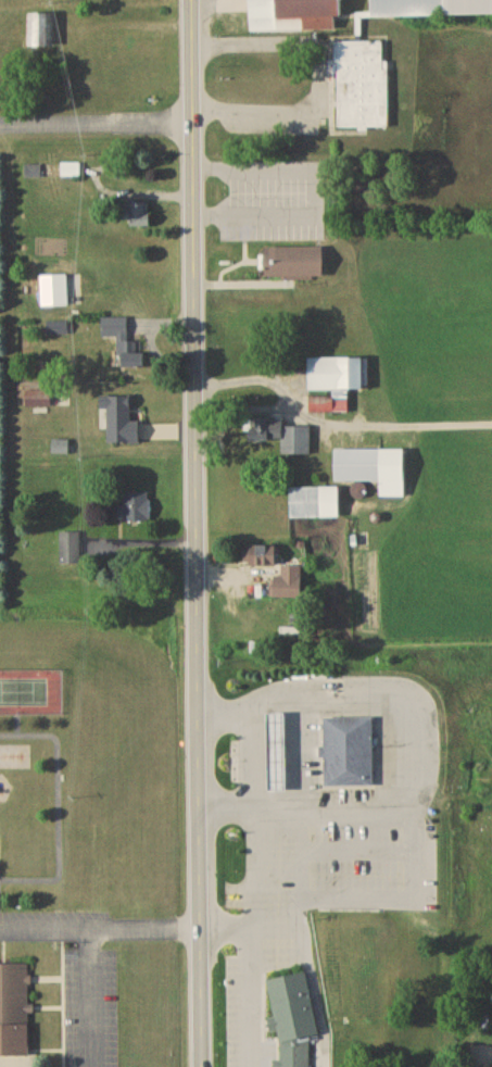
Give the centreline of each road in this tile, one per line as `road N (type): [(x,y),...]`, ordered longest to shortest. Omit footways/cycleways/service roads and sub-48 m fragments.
road 1 (tertiary): [(202,1066),(193,0)]

